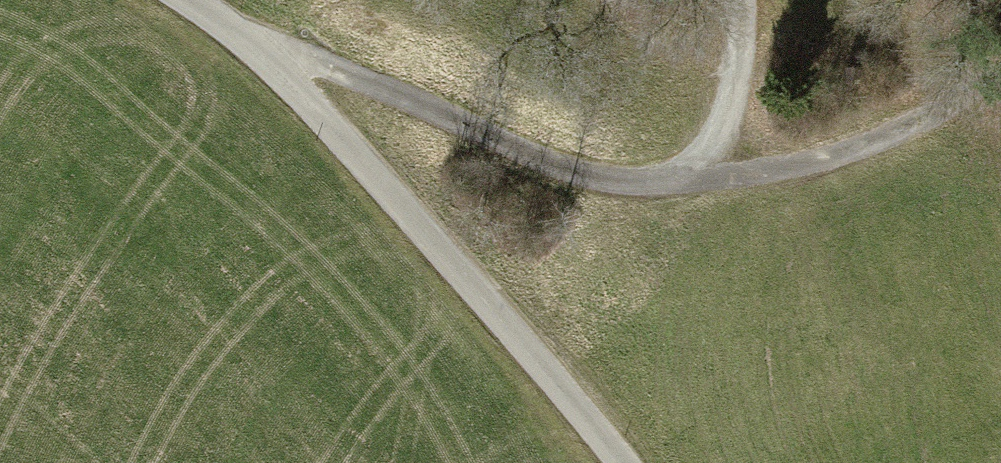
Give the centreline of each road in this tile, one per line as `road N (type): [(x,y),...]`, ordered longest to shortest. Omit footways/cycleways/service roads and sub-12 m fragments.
road 1 (unclassified): [(170,0),(253,50),(490,308),(608,462)]
road 2 (track): [(667,195),(587,183),(253,50)]
road 3 (track): [(667,195),(807,170),(1000,93)]
road 4 (track): [(736,0),(729,127),(667,195)]

